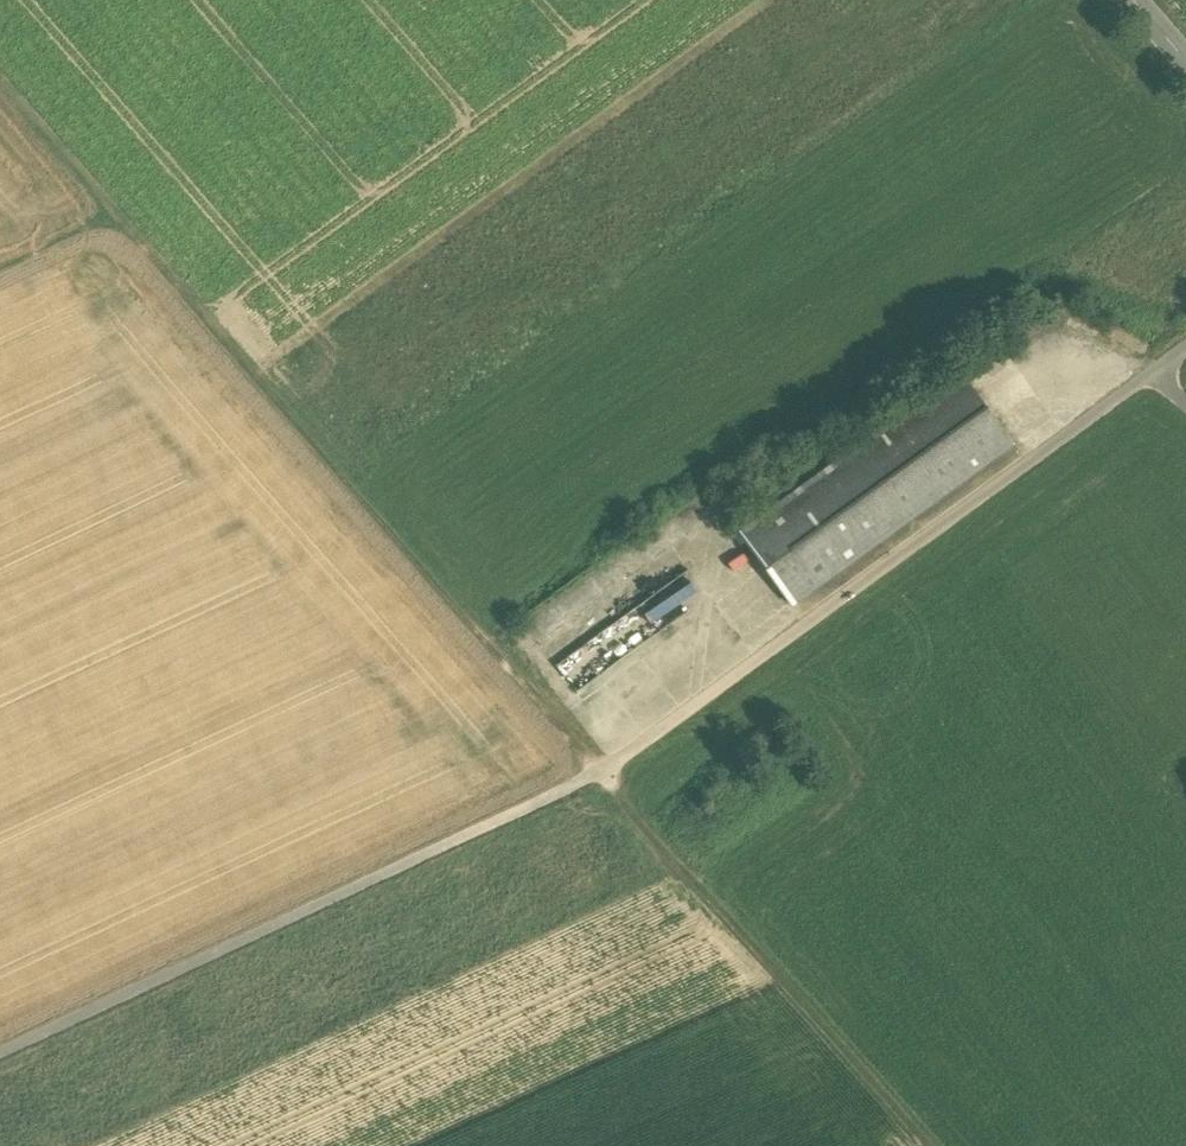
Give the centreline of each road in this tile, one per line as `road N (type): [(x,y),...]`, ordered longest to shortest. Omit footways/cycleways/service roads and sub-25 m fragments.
road 1 (track): [(924,1145),(0,86)]
road 2 (track): [(0,1051),(602,771)]
road 3 (track): [(111,213),(0,265)]

